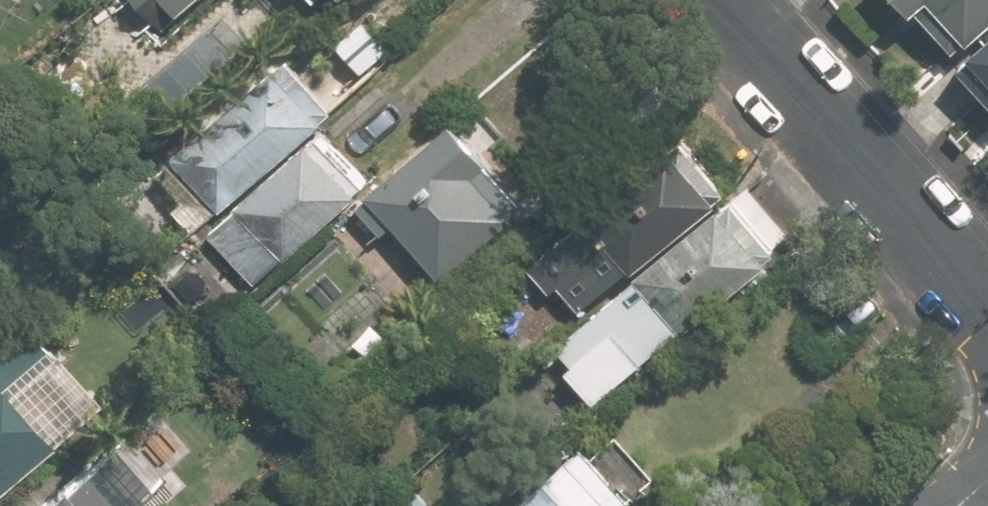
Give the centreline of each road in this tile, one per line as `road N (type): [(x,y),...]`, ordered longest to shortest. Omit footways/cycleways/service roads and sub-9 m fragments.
road 1 (residential): [(710,0),(987,320)]

